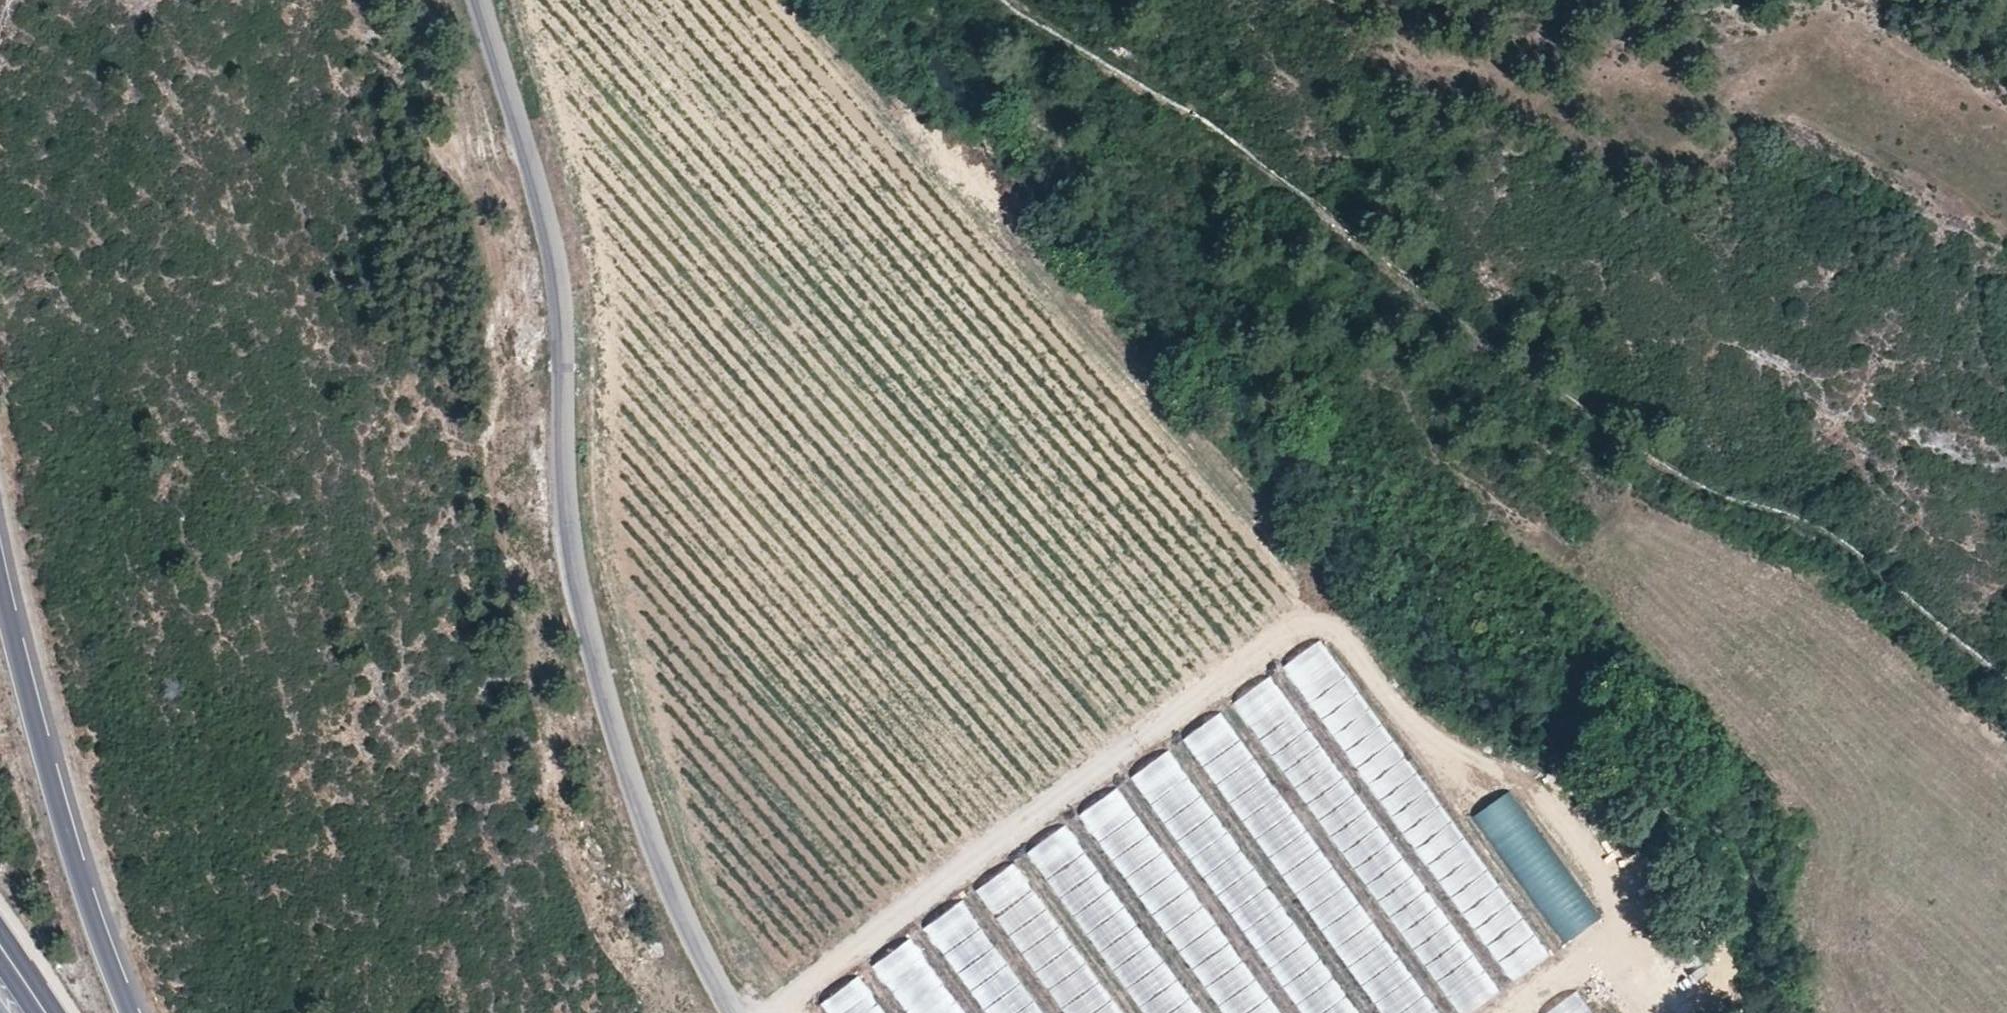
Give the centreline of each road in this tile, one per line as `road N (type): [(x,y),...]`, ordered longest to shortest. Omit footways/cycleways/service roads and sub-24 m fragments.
road 1 (tertiary): [(480,0),(559,283),(573,566),(638,839),(735,1012)]
road 2 (primary): [(131,1012),(70,863),(0,590)]

